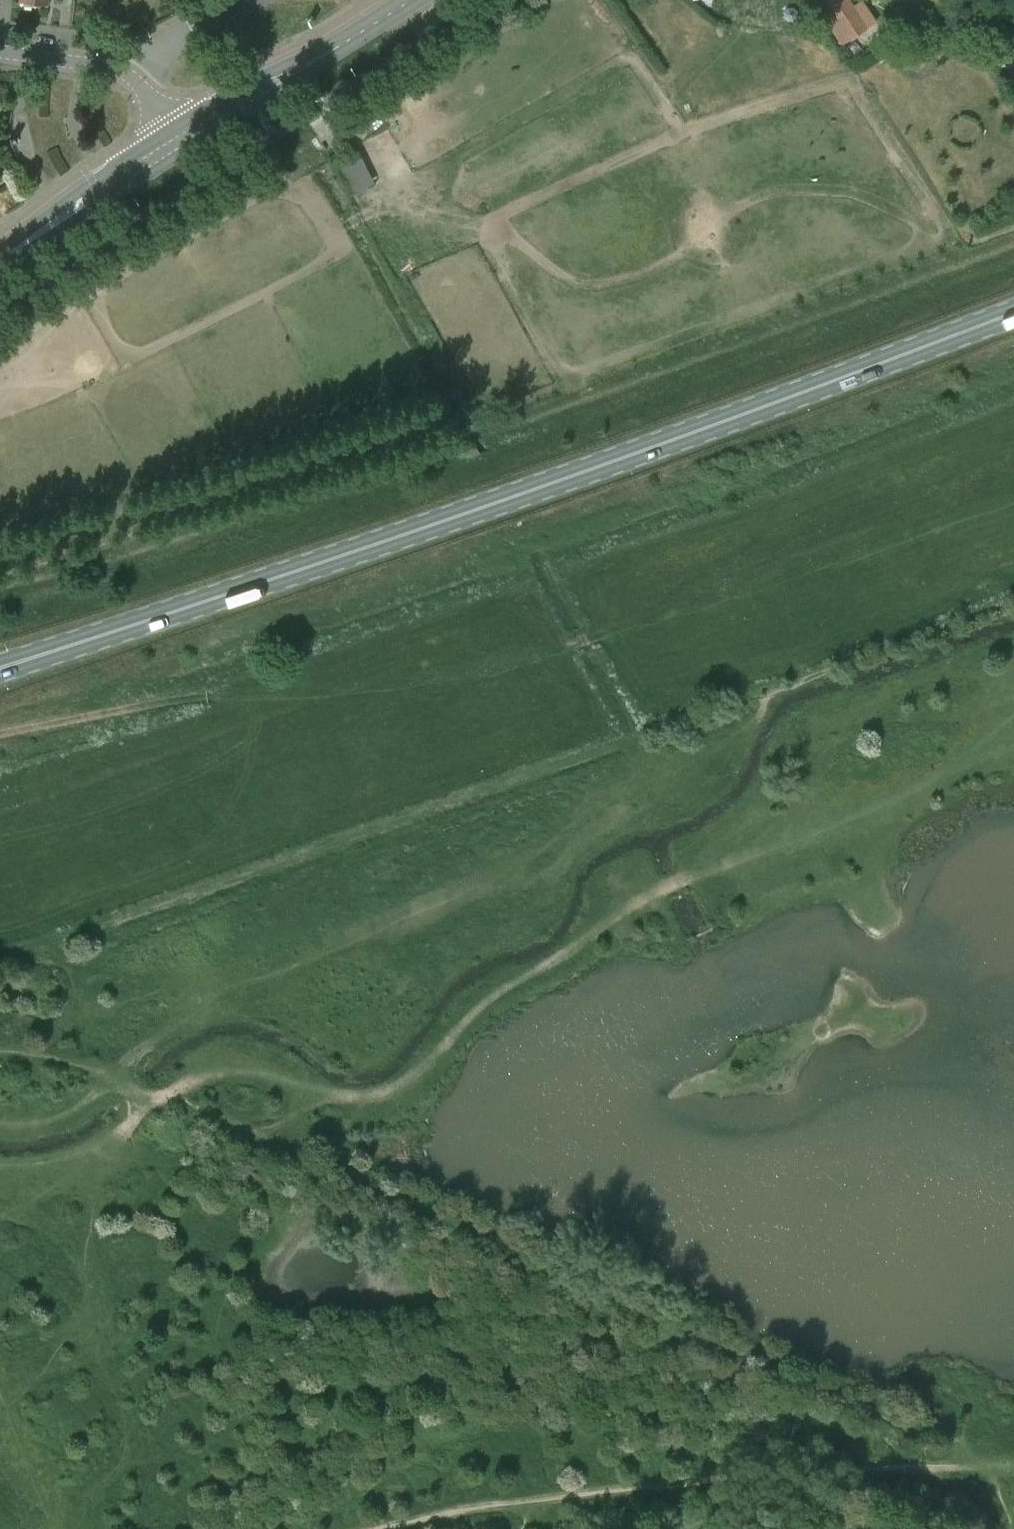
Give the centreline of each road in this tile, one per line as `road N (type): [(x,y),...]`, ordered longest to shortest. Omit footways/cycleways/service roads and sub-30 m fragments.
road 1 (primary): [(17,662),(588,470),(1013,312)]
road 2 (tertiary): [(411,0),(182,141)]
road 3 (tertiary): [(182,141),(0,259)]
road 4 (residential): [(123,70),(248,0)]
road 5 (tertiary): [(123,70),(0,52)]

